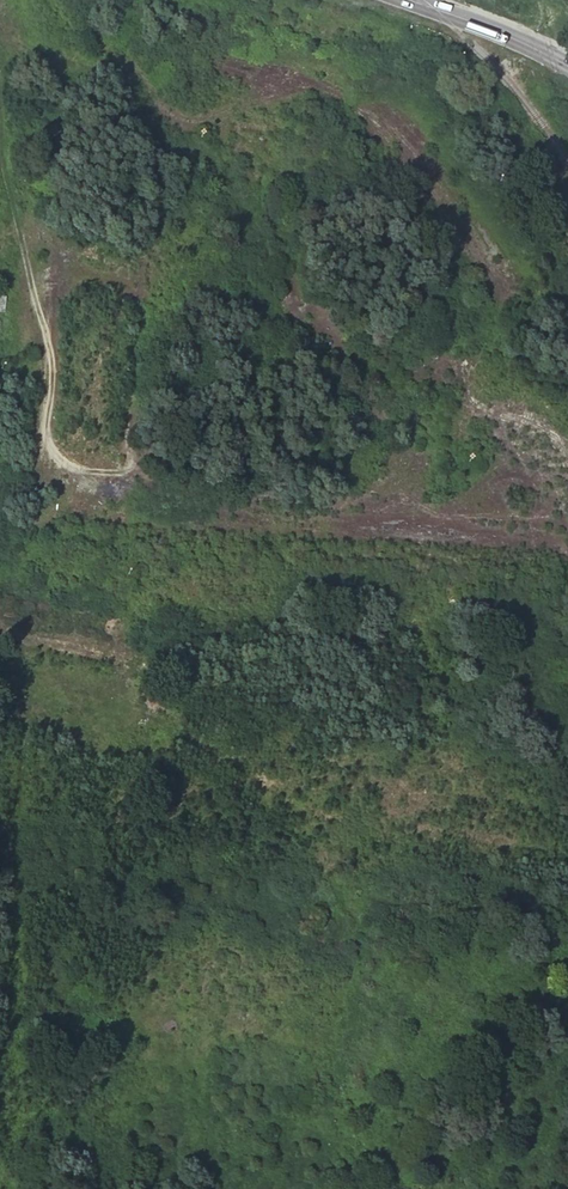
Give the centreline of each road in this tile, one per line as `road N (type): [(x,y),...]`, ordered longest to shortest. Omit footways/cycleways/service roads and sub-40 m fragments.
road 1 (tertiary): [(567,66),(412,0)]

